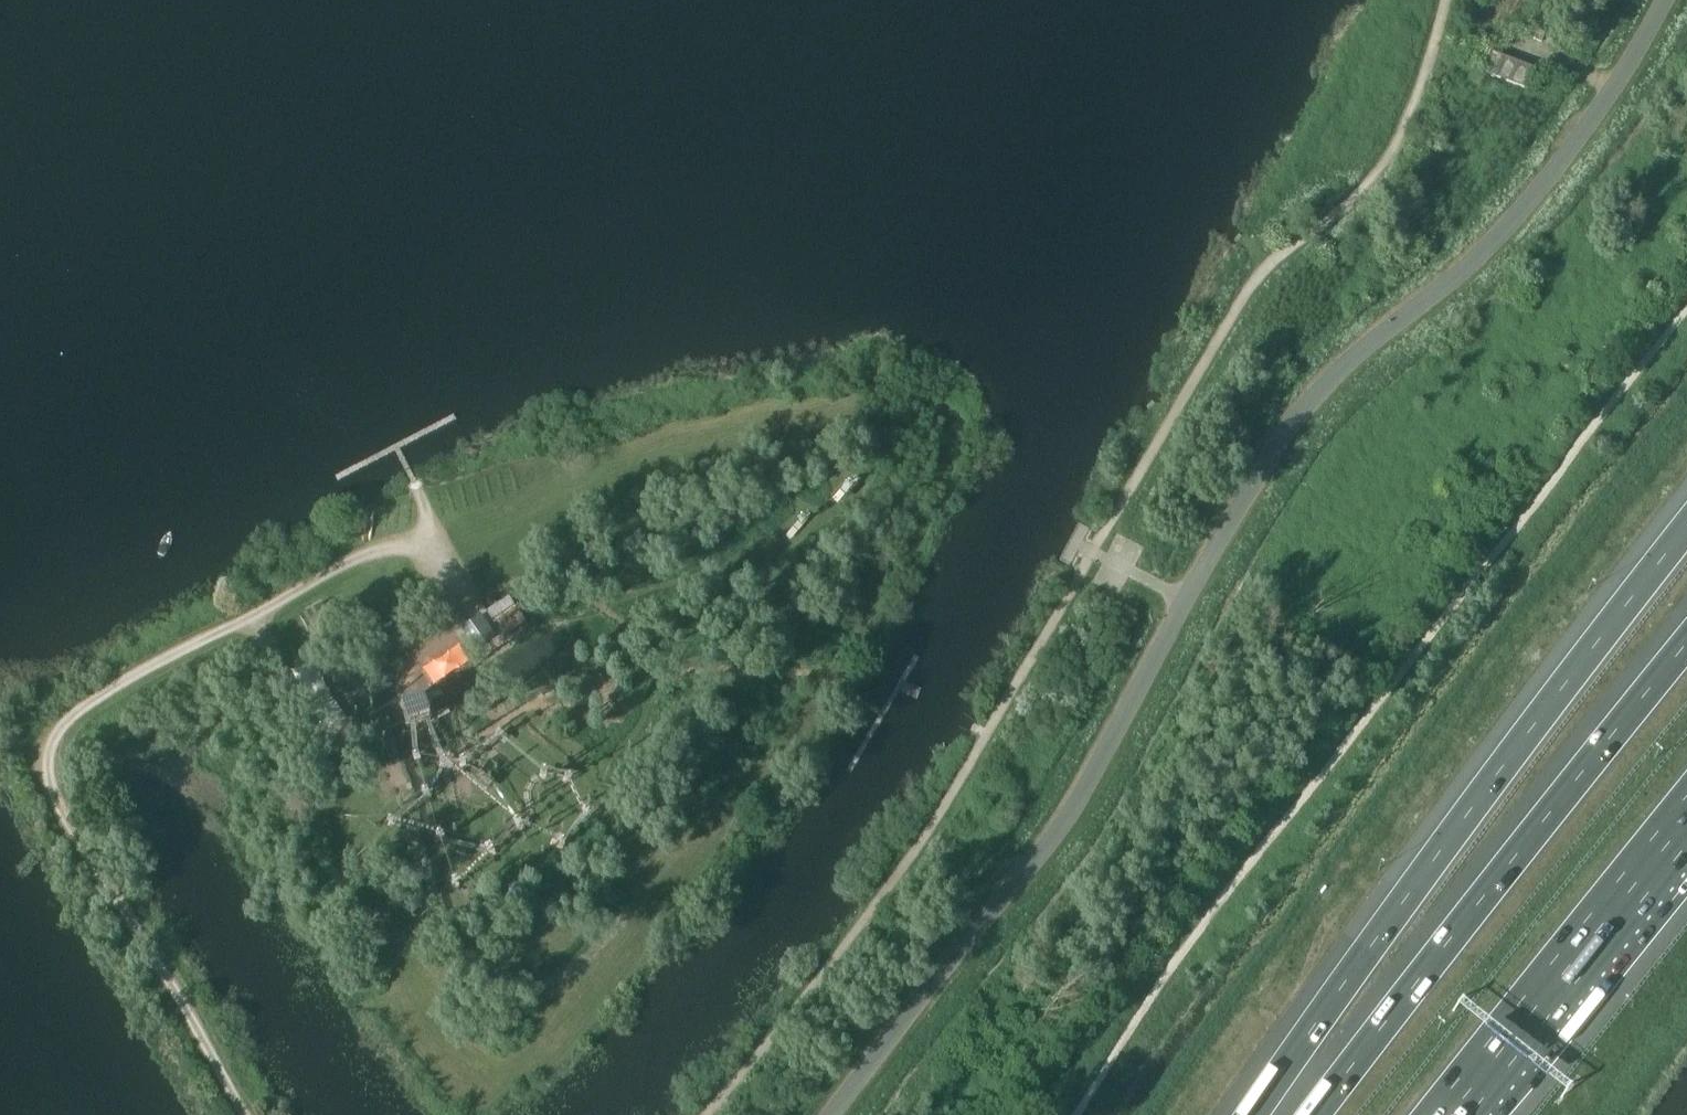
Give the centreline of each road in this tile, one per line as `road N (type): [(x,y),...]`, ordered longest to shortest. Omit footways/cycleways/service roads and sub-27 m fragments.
road 1 (motorway): [(1686,521),(1390,904),(1249,1114)]
road 2 (motorway): [(1686,640),(1318,1114)]
road 3 (motorway): [(1451,1114),(1686,819)]

